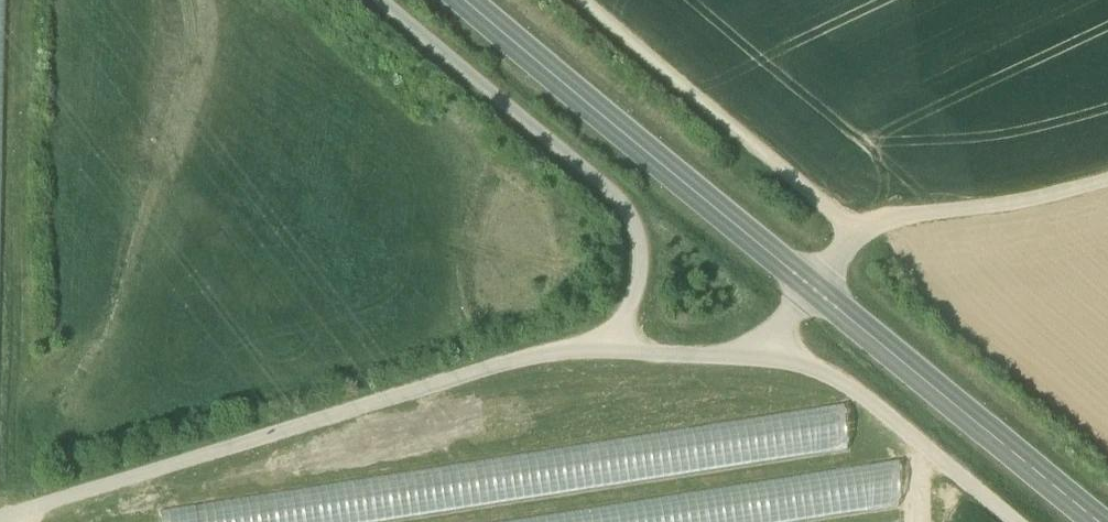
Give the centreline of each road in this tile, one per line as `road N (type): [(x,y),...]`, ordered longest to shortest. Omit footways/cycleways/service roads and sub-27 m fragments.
road 1 (track): [(0,520),(591,342),(667,354),(743,352),(860,239),(907,215),(1022,202),(1107,179)]
road 2 (secondary): [(1097,521),(463,0)]
road 3 (track): [(591,342),(625,318),(639,281),(634,217),(378,0)]
road 4 (track): [(860,239),(590,0)]
road 5 (track): [(1015,521),(848,385),(797,357),(743,352)]

